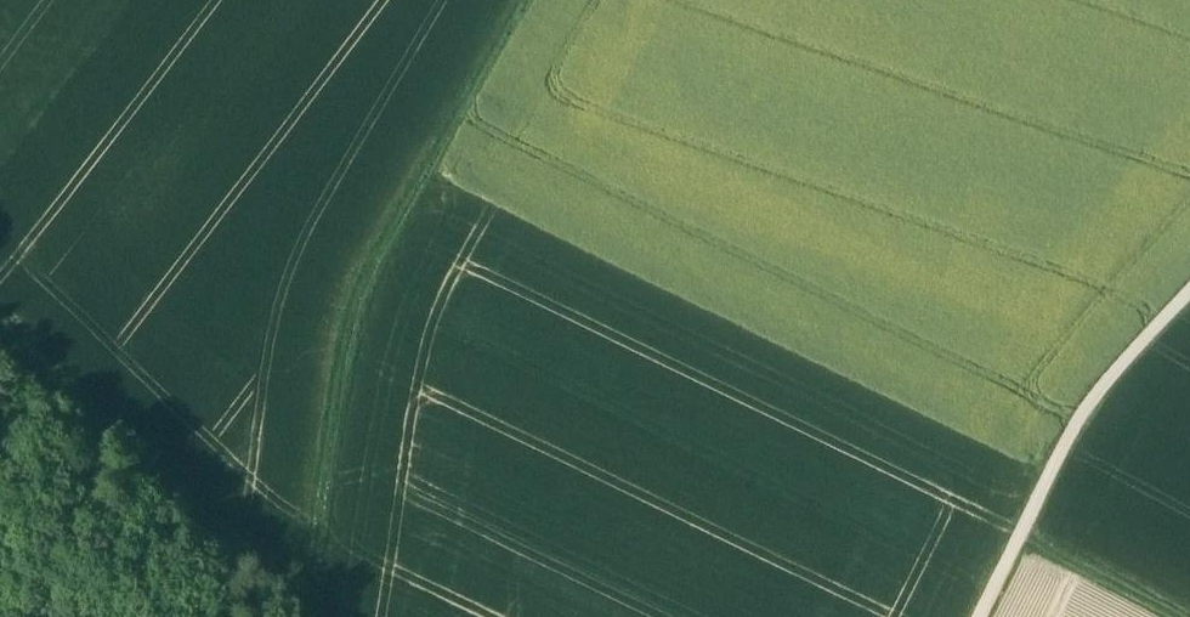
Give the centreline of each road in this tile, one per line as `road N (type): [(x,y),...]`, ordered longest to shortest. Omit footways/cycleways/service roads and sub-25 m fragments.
road 1 (track): [(310,616),(364,328),(534,0)]
road 2 (track): [(310,616),(0,322)]
road 3 (track): [(982,616),(1092,397),(1189,293)]
road 4 (track): [(1022,536),(1174,616)]

